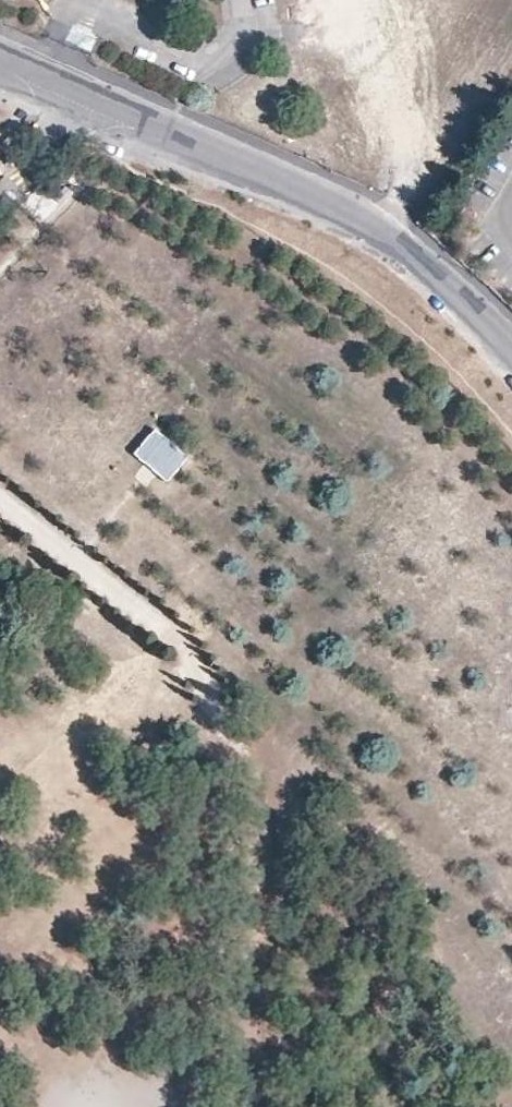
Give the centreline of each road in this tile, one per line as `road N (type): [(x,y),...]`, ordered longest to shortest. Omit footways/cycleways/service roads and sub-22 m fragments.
road 1 (residential): [(0,63),(357,215),(424,264),(511,347)]

